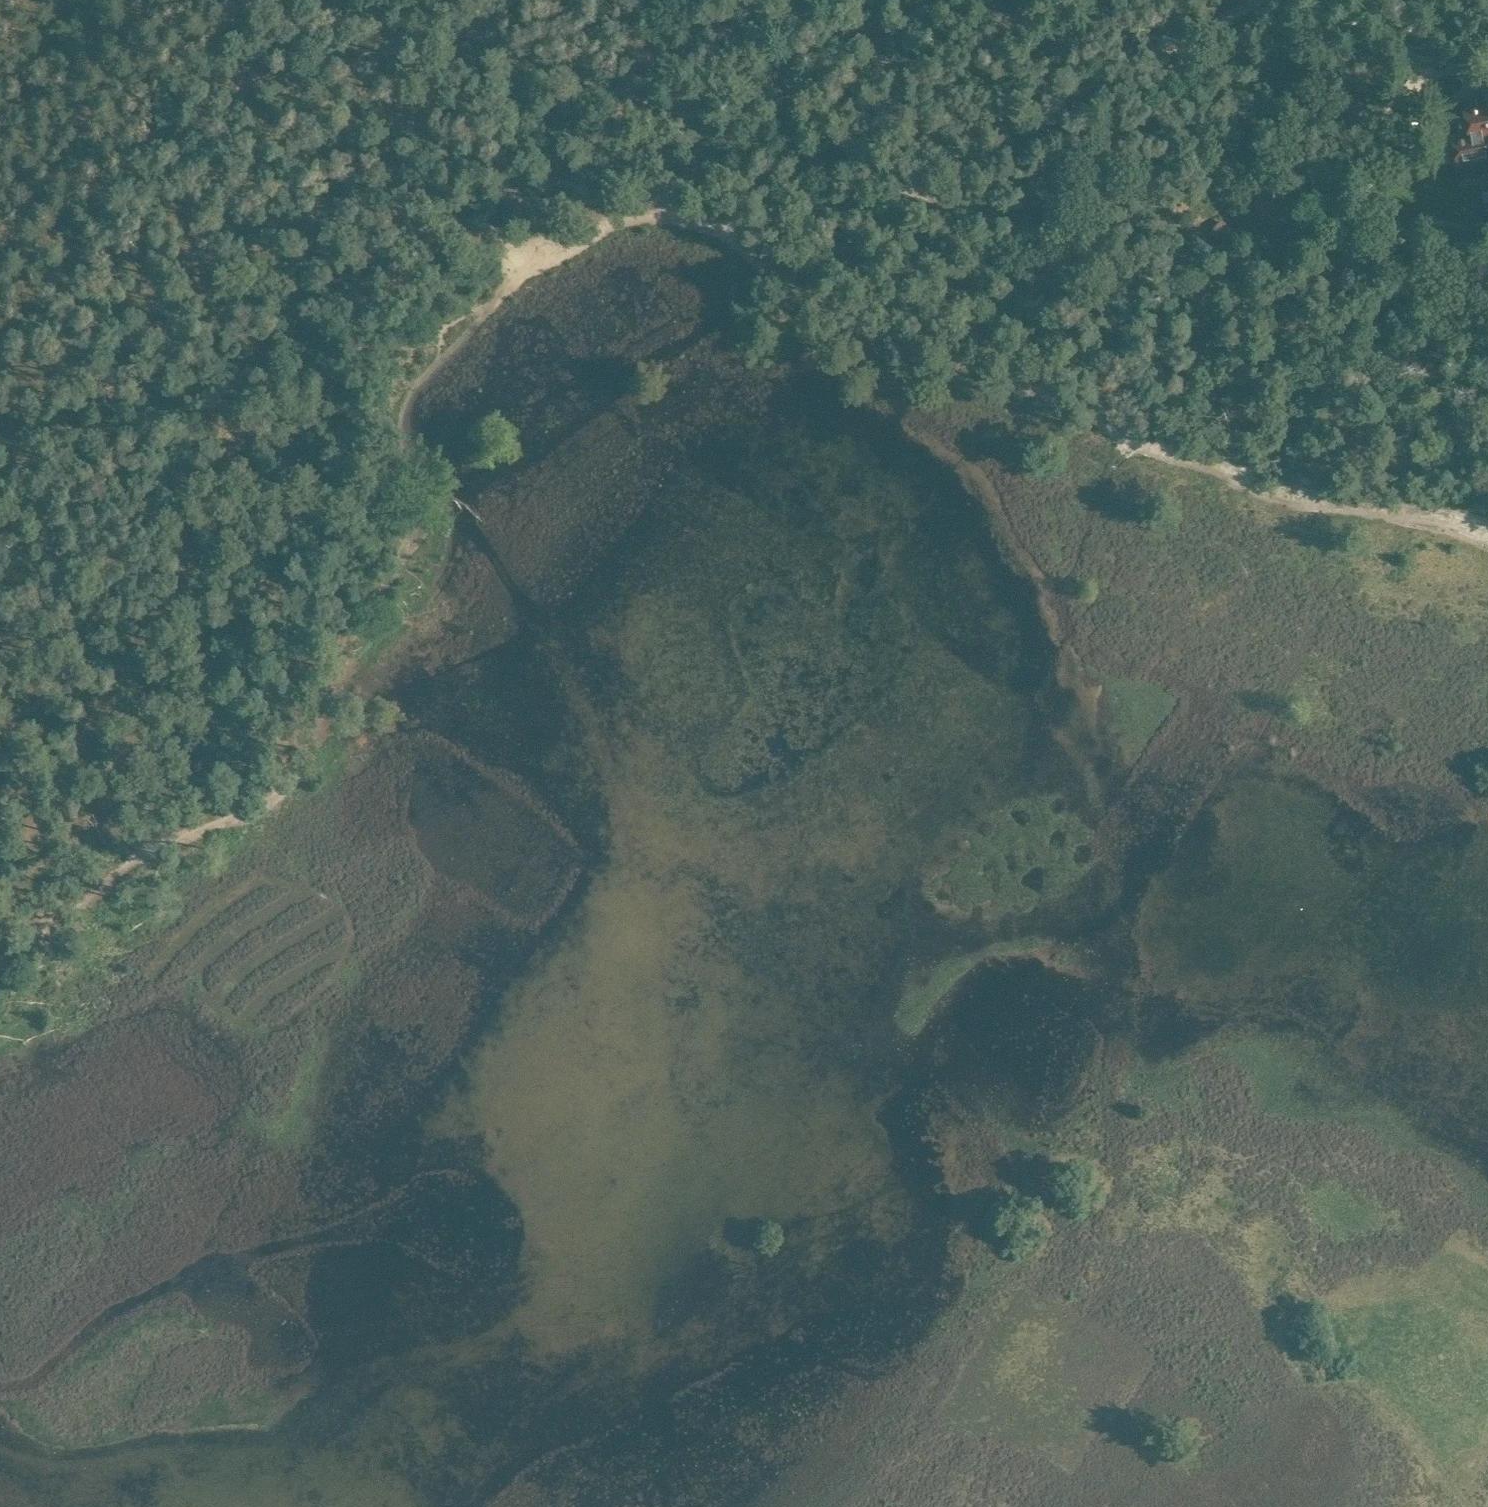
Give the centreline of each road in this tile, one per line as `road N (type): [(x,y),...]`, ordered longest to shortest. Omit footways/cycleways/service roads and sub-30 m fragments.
road 1 (residential): [(1487,383),(920,183)]
road 2 (residential): [(920,183),(366,0)]
road 3 (residential): [(920,183),(1227,0)]

